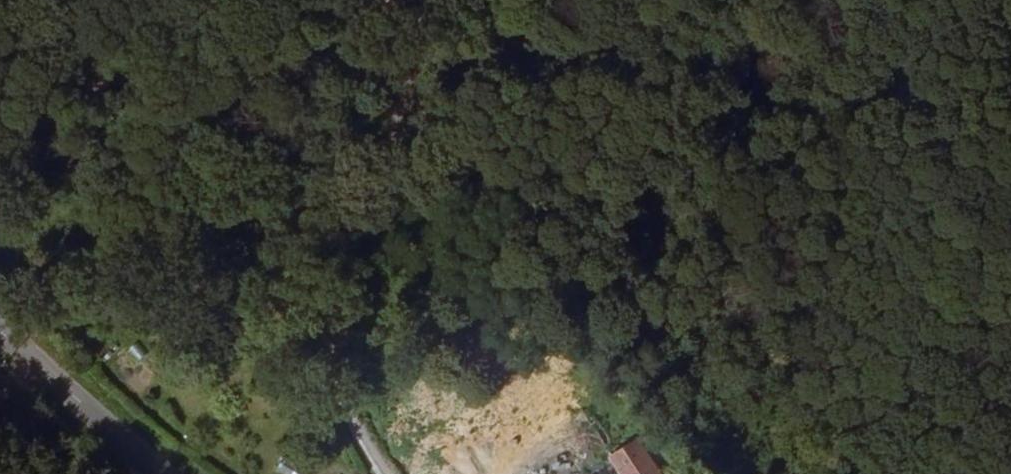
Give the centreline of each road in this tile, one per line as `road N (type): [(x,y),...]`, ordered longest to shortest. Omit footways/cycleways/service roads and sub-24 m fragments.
road 1 (residential): [(369,0),(385,98),(336,266),(357,420),(395,473)]
road 2 (tertiary): [(0,336),(164,473)]

